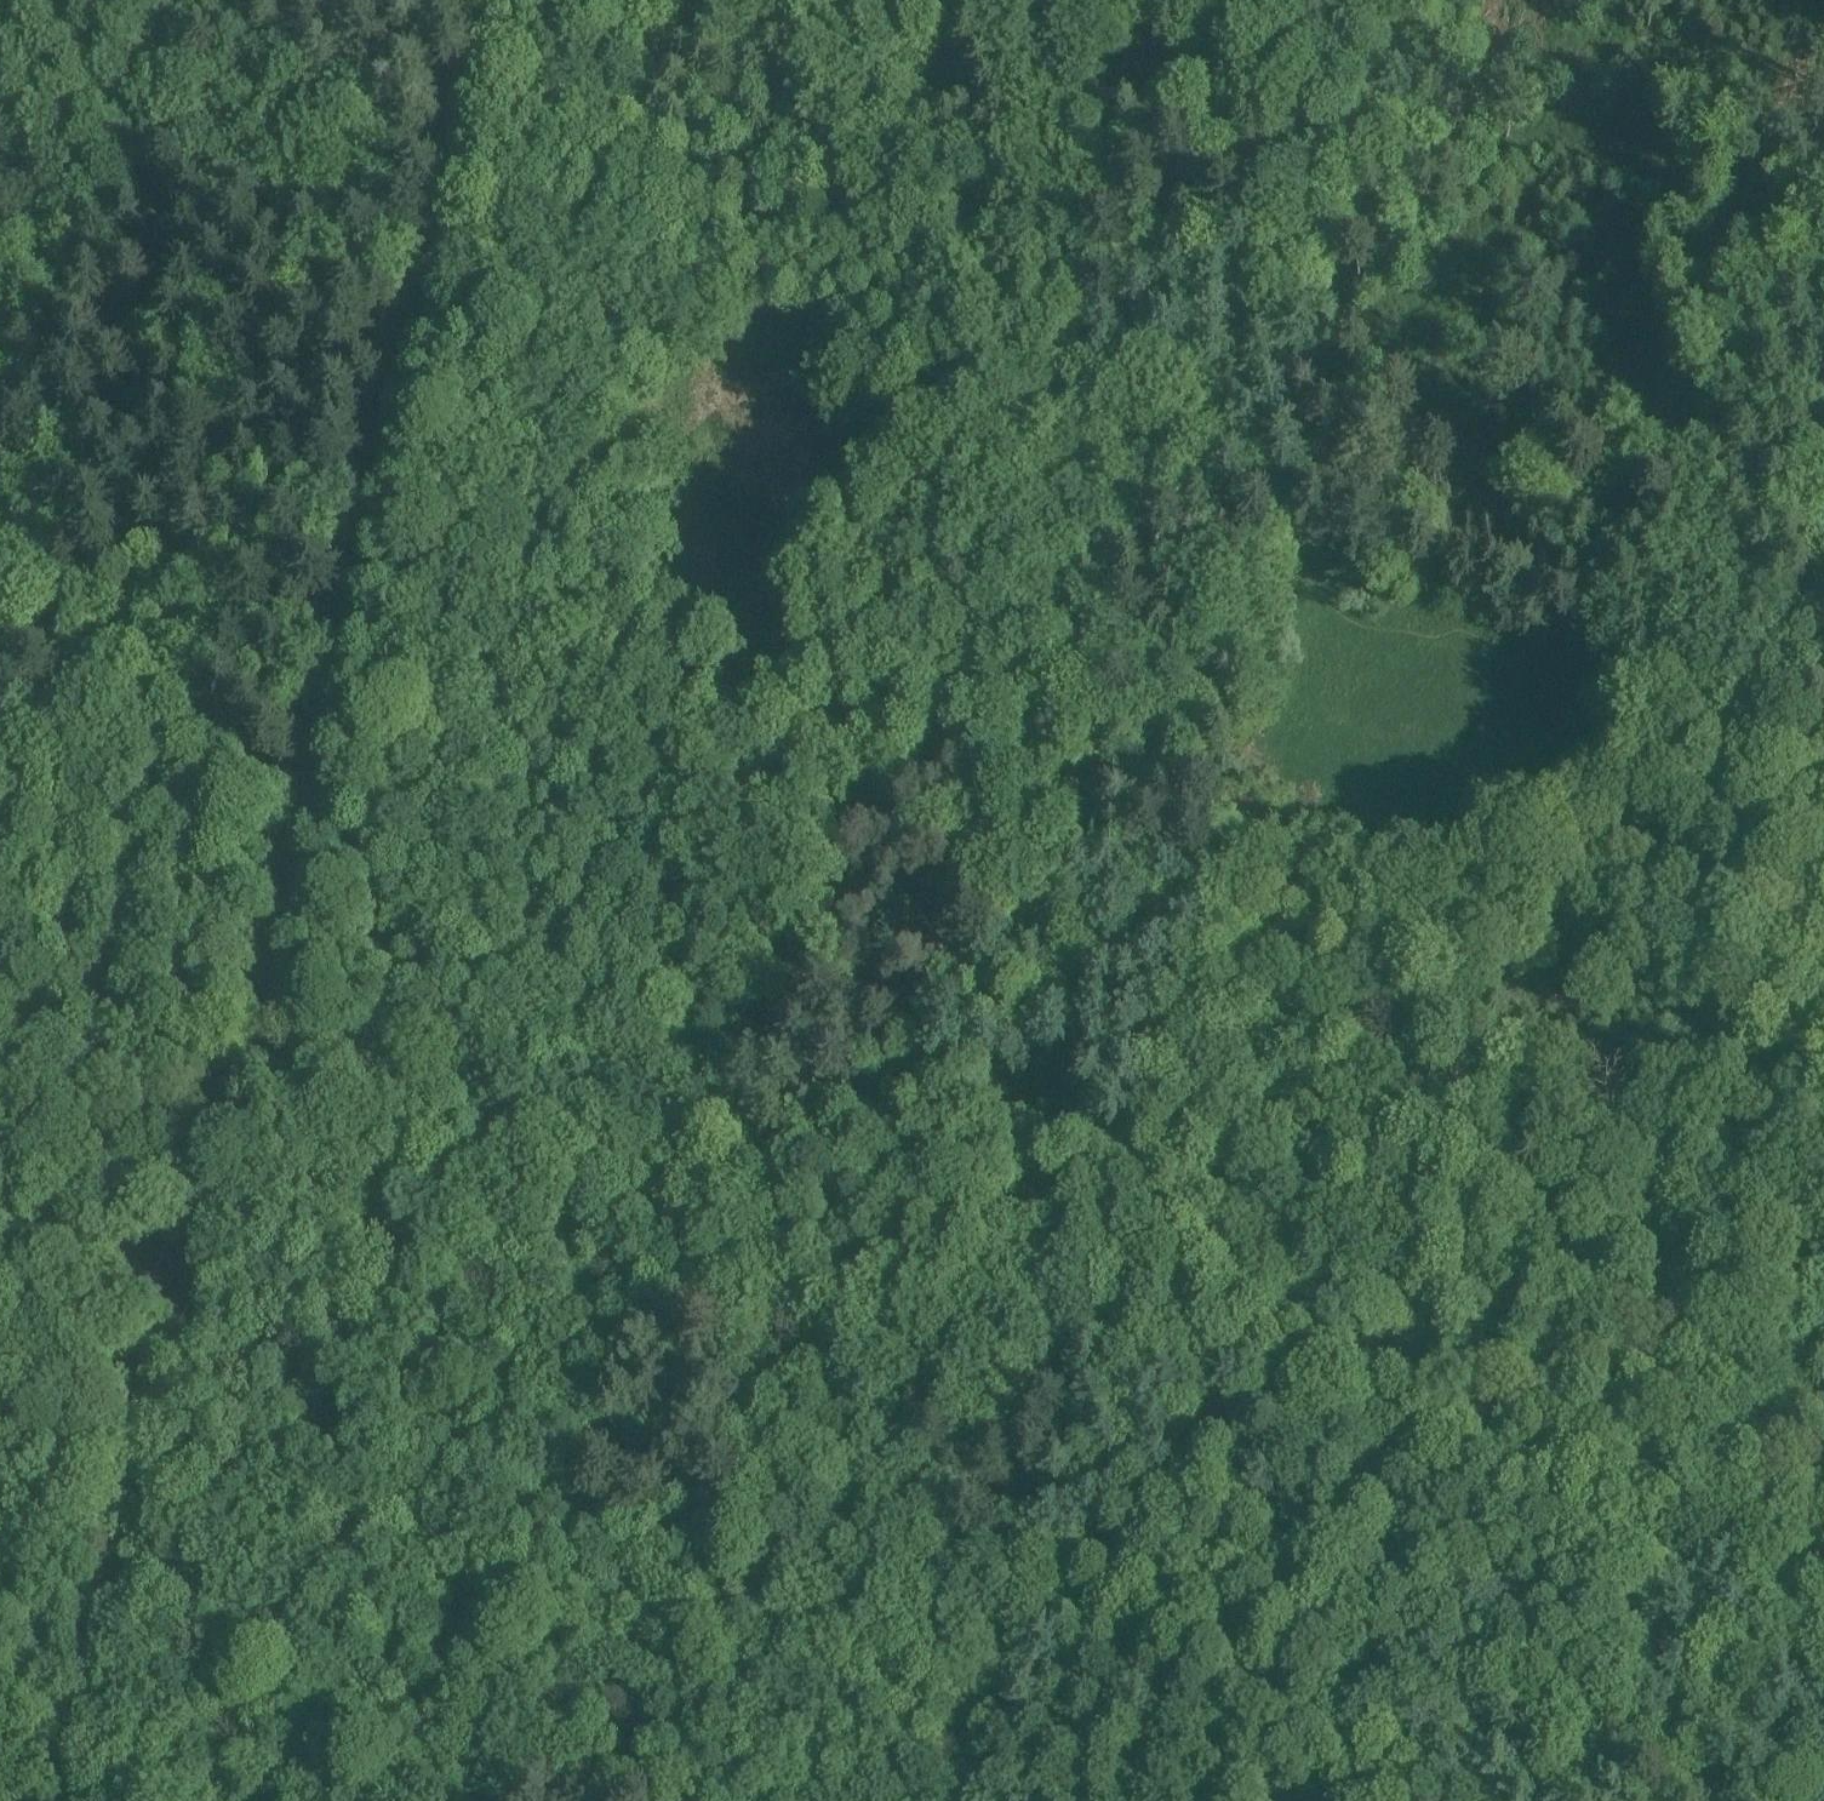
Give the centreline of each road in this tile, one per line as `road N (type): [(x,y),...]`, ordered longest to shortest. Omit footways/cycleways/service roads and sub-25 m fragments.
road 1 (track): [(227,982),(1103,1353),(1823,1613)]
road 2 (track): [(227,982),(473,299),(548,0)]
road 3 (track): [(227,982),(0,889)]
road 4 (track): [(1641,659),(1823,724)]

